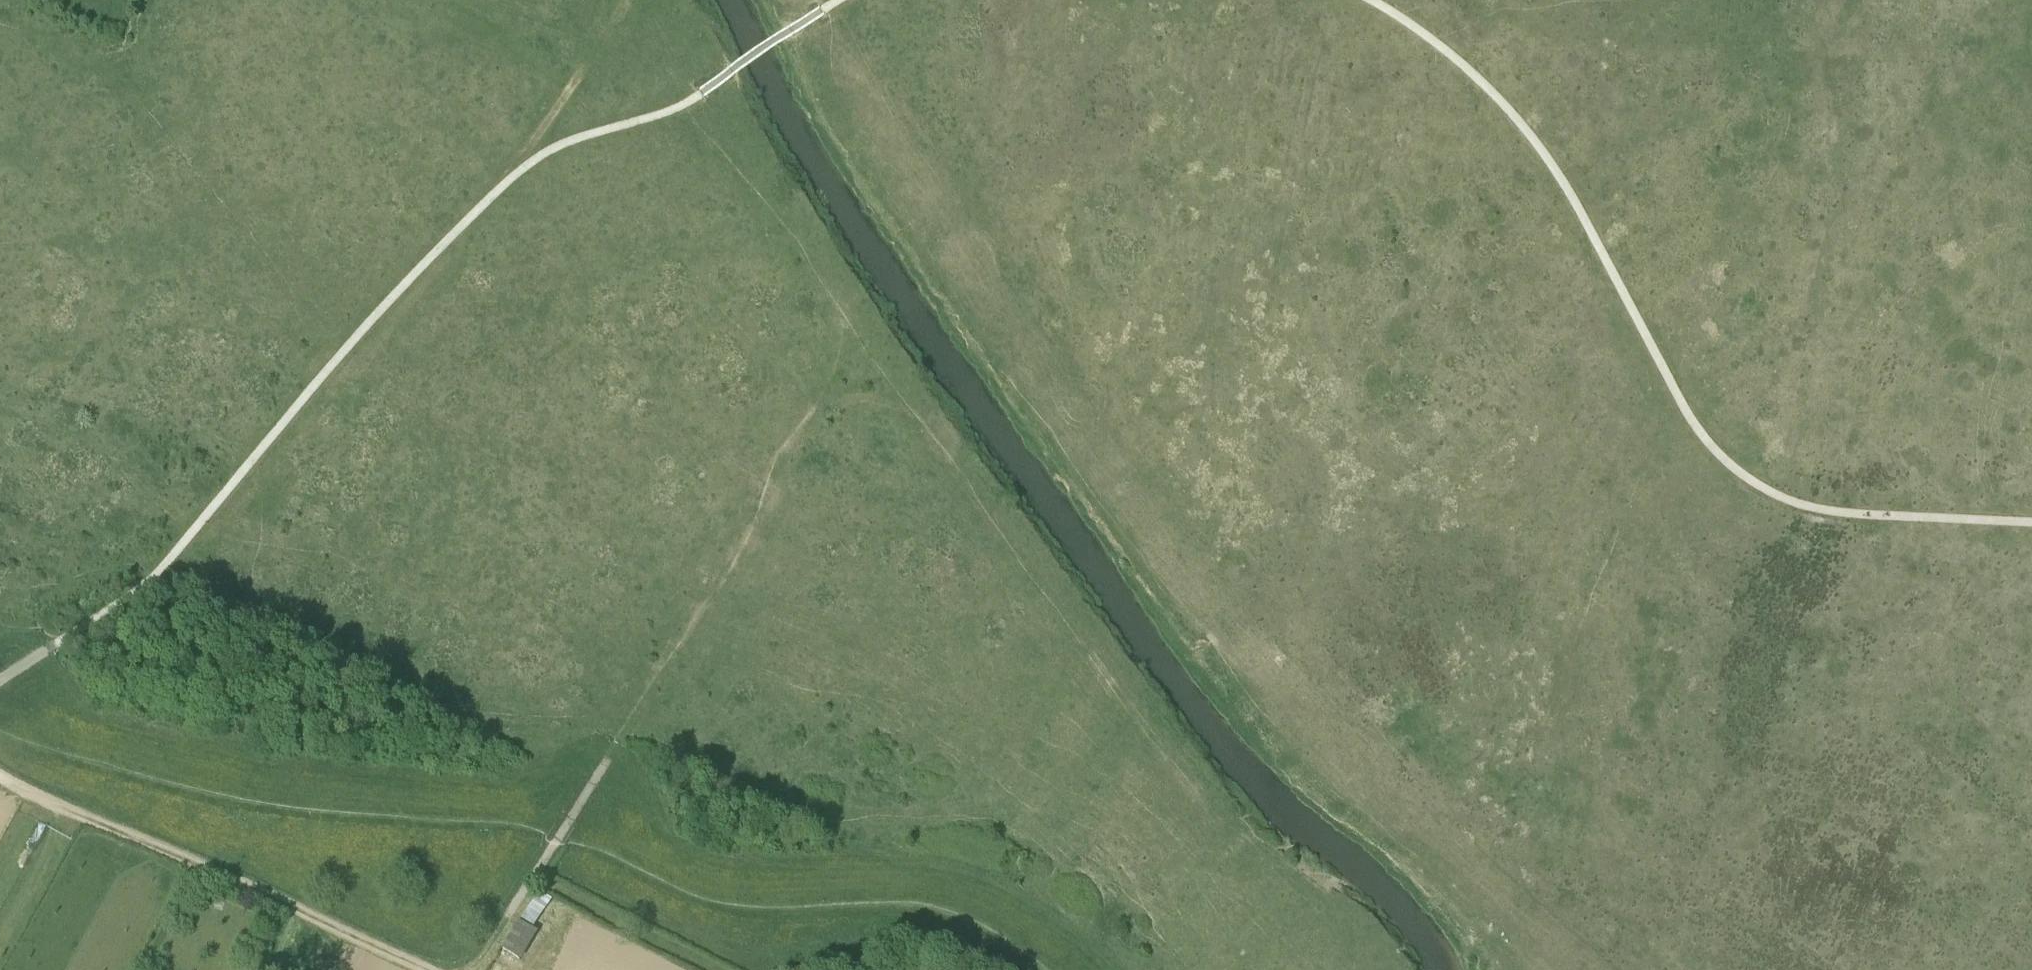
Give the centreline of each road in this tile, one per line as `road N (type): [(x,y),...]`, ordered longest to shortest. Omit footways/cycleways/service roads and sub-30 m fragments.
road 1 (track): [(431,969),(0,776)]
road 2 (track): [(629,718),(474,969)]
road 3 (track): [(684,105),(476,0)]

